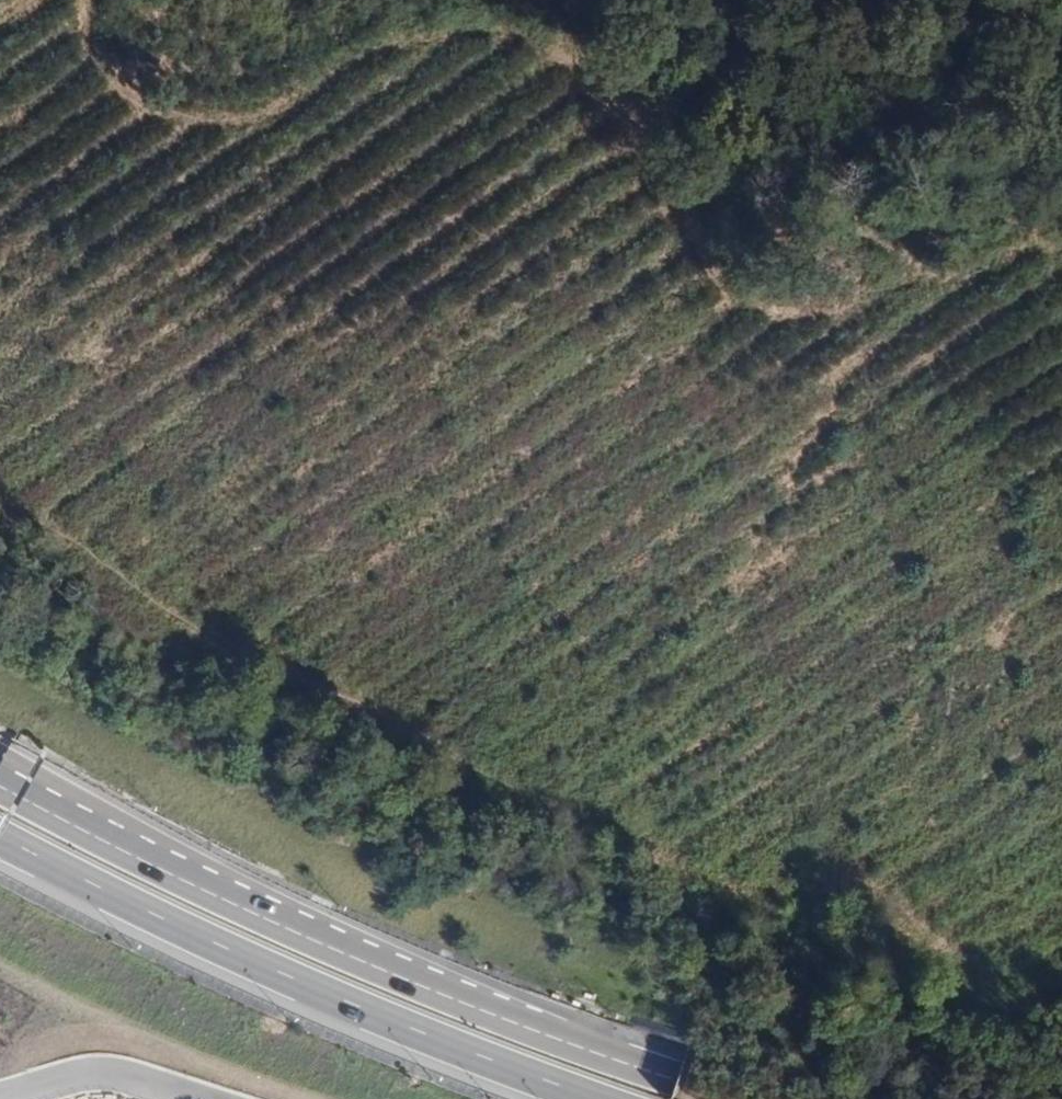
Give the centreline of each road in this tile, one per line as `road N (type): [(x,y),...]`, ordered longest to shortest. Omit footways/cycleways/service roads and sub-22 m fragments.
road 1 (motorway): [(782,1098),(558,1042),(257,920),(0,781)]
road 2 (motorway): [(0,844),(235,961),(589,1098)]

